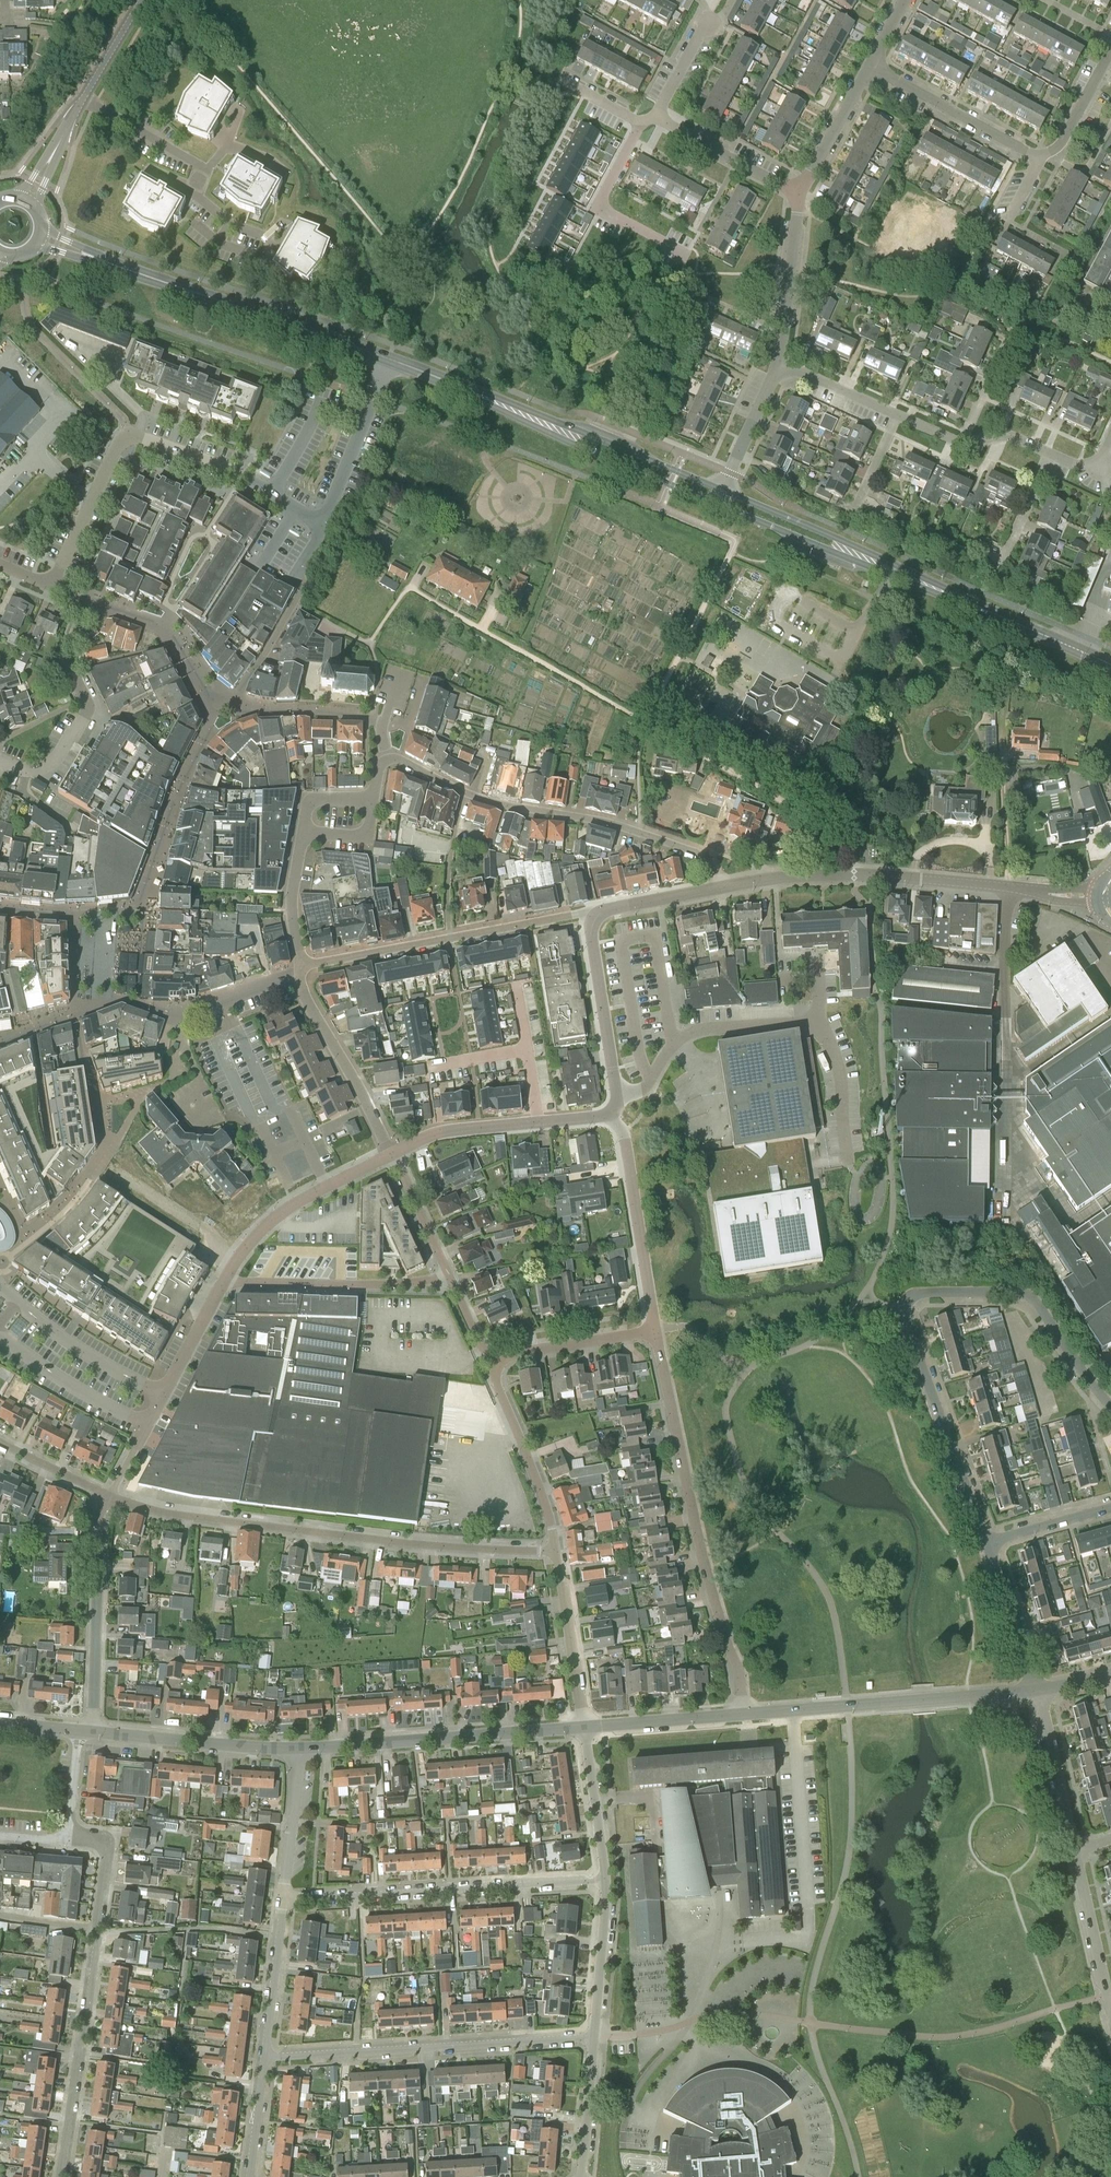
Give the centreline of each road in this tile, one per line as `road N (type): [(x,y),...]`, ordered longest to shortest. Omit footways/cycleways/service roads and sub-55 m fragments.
road 1 (secondary): [(464,386),(39,238)]
road 2 (residential): [(113,1492),(399,1544),(556,1551)]
road 3 (residential): [(744,1714),(655,1330)]
road 4 (residential): [(593,2038),(263,2056)]
road 5 (residential): [(605,1879),(285,1895)]
road 6 (residential): [(83,605),(162,624),(220,707),(234,707),(292,604)]
road 7 (secondary): [(715,502),(995,612)]
road 8 (secondary): [(995,612),(721,490)]
road 9 (unclassified): [(744,1714),(1039,1691)]
road 10 (unclassified): [(584,1727),(297,1750)]
road 11 (residential): [(467,792),(679,846),(712,862),(719,889)]
road 12 (secondary): [(721,490),(464,386)]
road 13 (secondary): [(464,386),(563,439),(715,502)]
road 14 (residential): [(1110,1407),(1028,1295),(920,1293),(910,1300)]
road 15 (residential): [(987,1542),(905,1311),(910,1300)]
road 16 (residential): [(98,1929),(63,2176)]
road 17 (residential): [(92,1731),(97,1520),(113,1492)]
road 18 (residential): [(0,759),(47,766),(87,712),(68,662),(83,605)]
road 19 (residential): [(225,1282),(409,1285),(446,1275)]
road 20 (residential): [(655,1330),(619,1127),(609,1116)]
road 21 (residential): [(302,969),(307,1003),(392,1155)]
road 22 (unclassified): [(297,1750),(92,1731)]
road 23 (residential): [(922,880),(792,876),(719,889)]
road 24 (residential): [(609,1116),(617,1100),(591,928),(596,917)]
road 25 (residential): [(493,1358),(556,1551)]
road 26 (residential): [(233,1266),(293,1205),(392,1155)]
road 27 (residential): [(165,1395),(64,1339),(0,1290)]
road 28 (residential): [(643,123),(598,206),(687,254)]
road 29 (residential): [(1040,158),(870,67)]
road 30 (residential): [(556,1551),(584,1727)]
road 31 (residential): [(798,194),(656,119),(643,123)]
road 32 (residential): [(0,1338),(149,1426)]
road 33 (residential): [(53,586),(130,434)]
road 34 (residential): [(777,363),(798,194)]
road 35 (residential): [(99,1166),(207,1232),(233,1266)]
road 36 (residential): [(493,1358),(655,1330)]
road 37 (unclassified): [(1076,1850),(1039,1691)]
road 38 (residential): [(263,2056),(285,1895)]
road 39 (unclassified): [(584,1727),(744,1714)]
road 40 (residential): [(593,2038),(605,1879)]
road 41 (residential): [(898,416),(962,444),(1012,438),(1047,453)]
road 42 (residential): [(1039,1691),(987,1542)]
road 43 (unclassified): [(1110,2002),(1076,1850)]
road 44 (residential): [(605,1879),(584,1727)]
road 45 (residential): [(451,939),(302,969)]
road 46 (residential): [(392,1155),(442,1134),(538,1123)]
road 47 (residential): [(451,939),(446,870),(467,792)]
road 48 (residential): [(596,917),(451,939)]
road 49 (residential): [(798,194),(870,67)]
road 50 (residential): [(285,1895),(297,1750)]
road 51 (residential): [(302,969),(290,907),(304,830)]
road 52 (residential): [(206,167),(83,98)]
road 53 (residential): [(721,490),(777,363)]
road 54 (residential): [(581,2176),(593,2038)]
road 55 (residential): [(302,969),(172,1012)]
road 56 (residential): [(777,363),(898,416)]
road 57 (residential): [(1005,1020),(1008,888)]
road 58 (residential): [(392,1155),(446,1275)]
road 59 (residential): [(98,1929),(108,1840),(68,1833)]
road 60 (residential): [(99,1166),(55,1222),(9,1256)]
road 61 (residential): [(165,1395),(225,1282)]
road 62 (residential): [(987,1542),(1110,1508)]
road 63 (residential): [(997,569),(1047,453)]
road 64 (secondary): [(1110,664),(995,612)]
road 65 (residential): [(719,889),(596,917)]
road 66 (residential): [(113,1492),(0,1442)]
road 67 (residential): [(210,1124),(193,1095),(196,1075),(172,1012)]
road 68 (residential): [(248,2176),(263,2056)]

